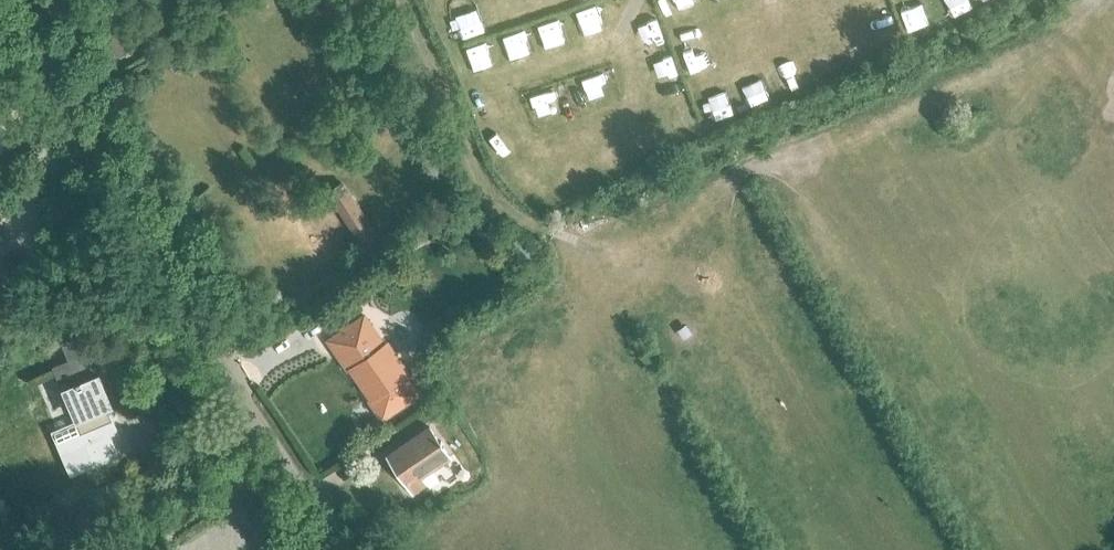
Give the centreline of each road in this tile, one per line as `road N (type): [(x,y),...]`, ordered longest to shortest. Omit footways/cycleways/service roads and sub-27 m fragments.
road 1 (residential): [(333,549),(115,199),(61,96),(0,12)]
road 2 (track): [(621,33),(639,83),(639,113),(546,152),(526,145),(505,73)]
road 3 (track): [(505,73),(621,33)]

